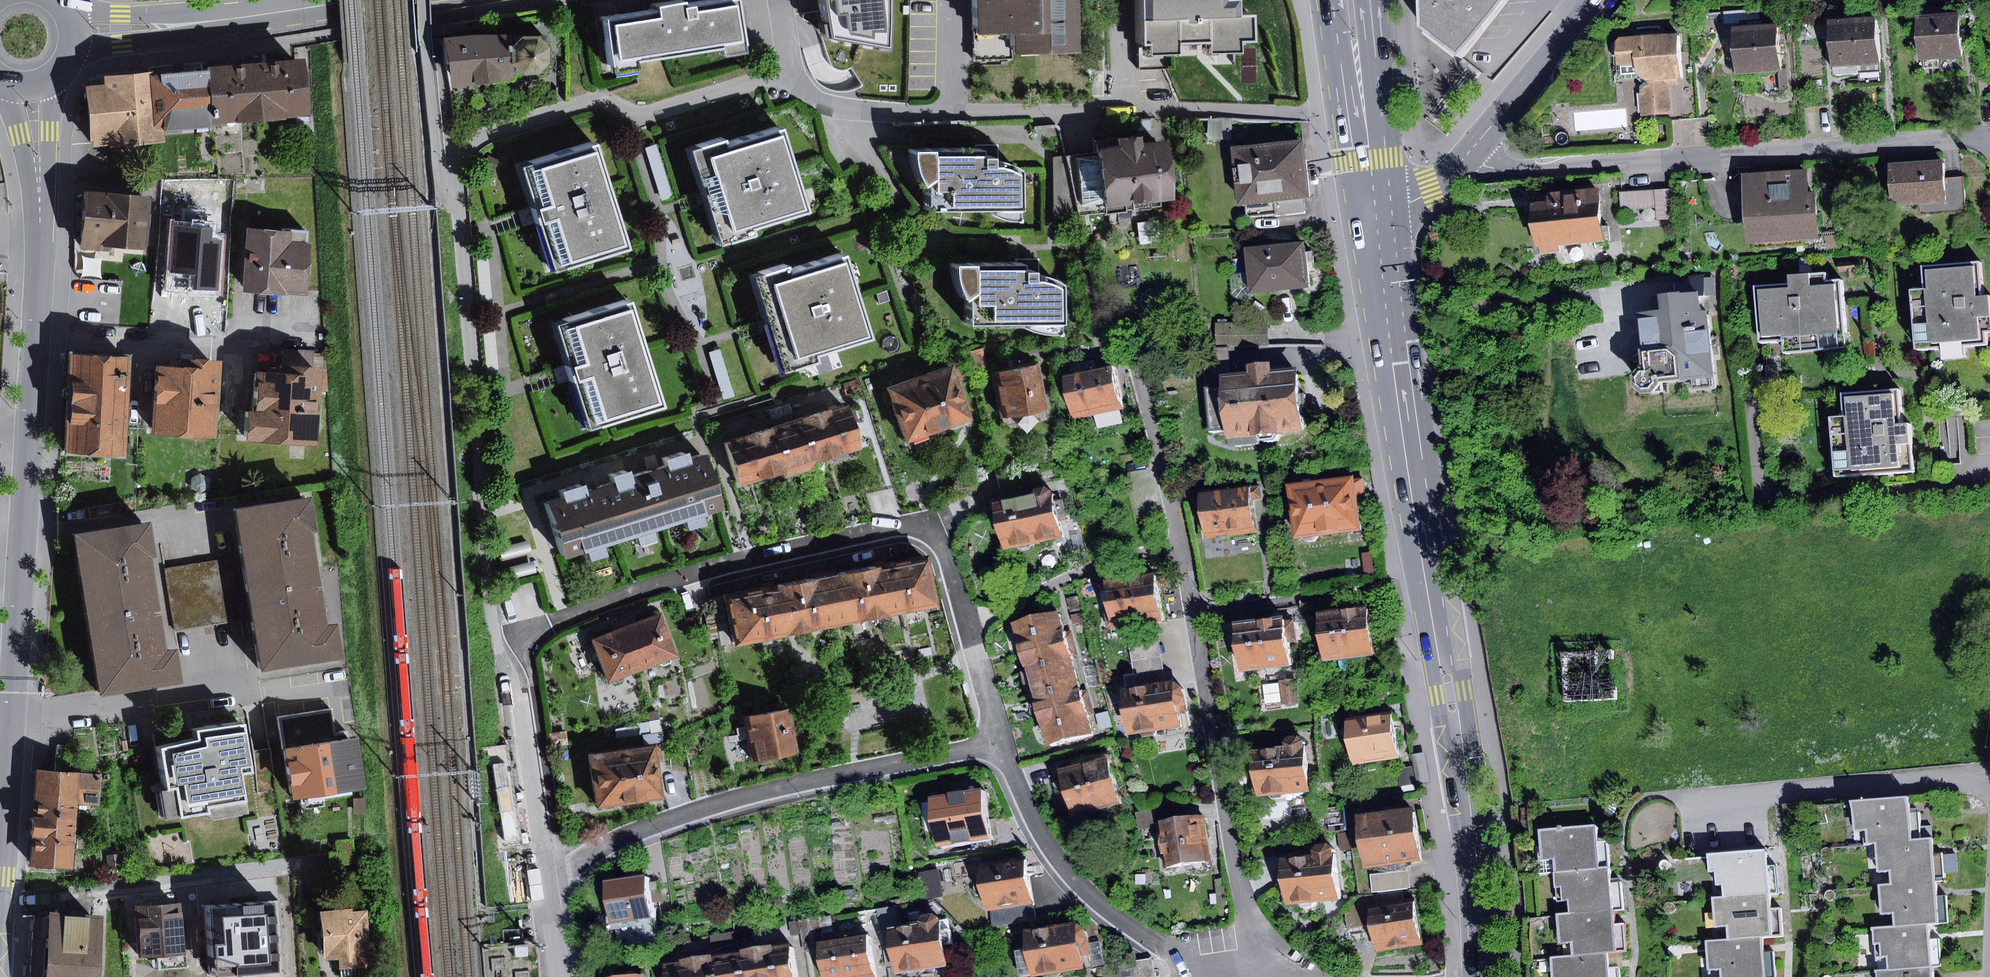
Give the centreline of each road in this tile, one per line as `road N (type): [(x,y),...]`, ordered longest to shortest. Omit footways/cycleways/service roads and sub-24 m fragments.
road 1 (residential): [(998,743),(942,542),(925,529),(901,527),(669,581),(537,628),(521,642),(514,661),(545,874)]
road 2 (residential): [(0,908),(40,210),(31,86)]
road 3 (primary): [(1375,207),(1394,372),(1459,742),(1484,976)]
road 4 (residential): [(1135,358),(1185,551),(1235,872),(1278,973)]
road 5 (residential): [(1467,156),(1512,170),(1965,136),(1989,143)]
road 6 (residential): [(998,743),(731,802),(630,833),(545,874)]
road 7 (residential): [(1214,976),(1125,928),(1065,872),(1024,806),(998,743)]
road 8 (secondary): [(354,0),(74,31)]
road 9 (primary): [(1353,0),(1375,207)]
road 10 (residential): [(1467,156),(1593,0)]

